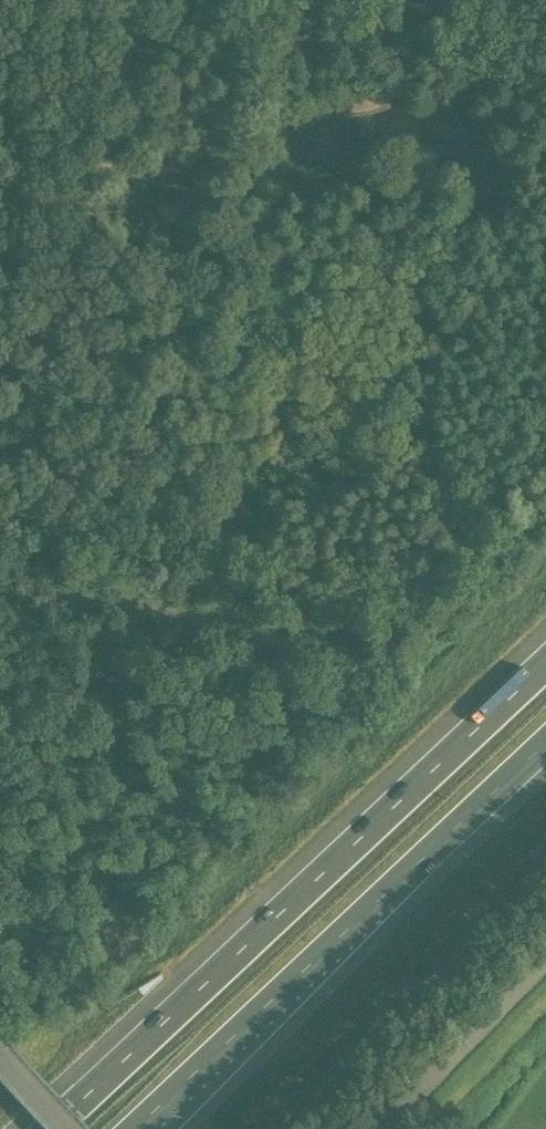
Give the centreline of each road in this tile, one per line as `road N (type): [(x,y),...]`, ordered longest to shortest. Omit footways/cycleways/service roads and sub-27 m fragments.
road 1 (motorway): [(545,660),(54,1128)]
road 2 (motorway): [(135,1128),(545,741)]
road 3 (unclassified): [(545,957),(380,1128)]

